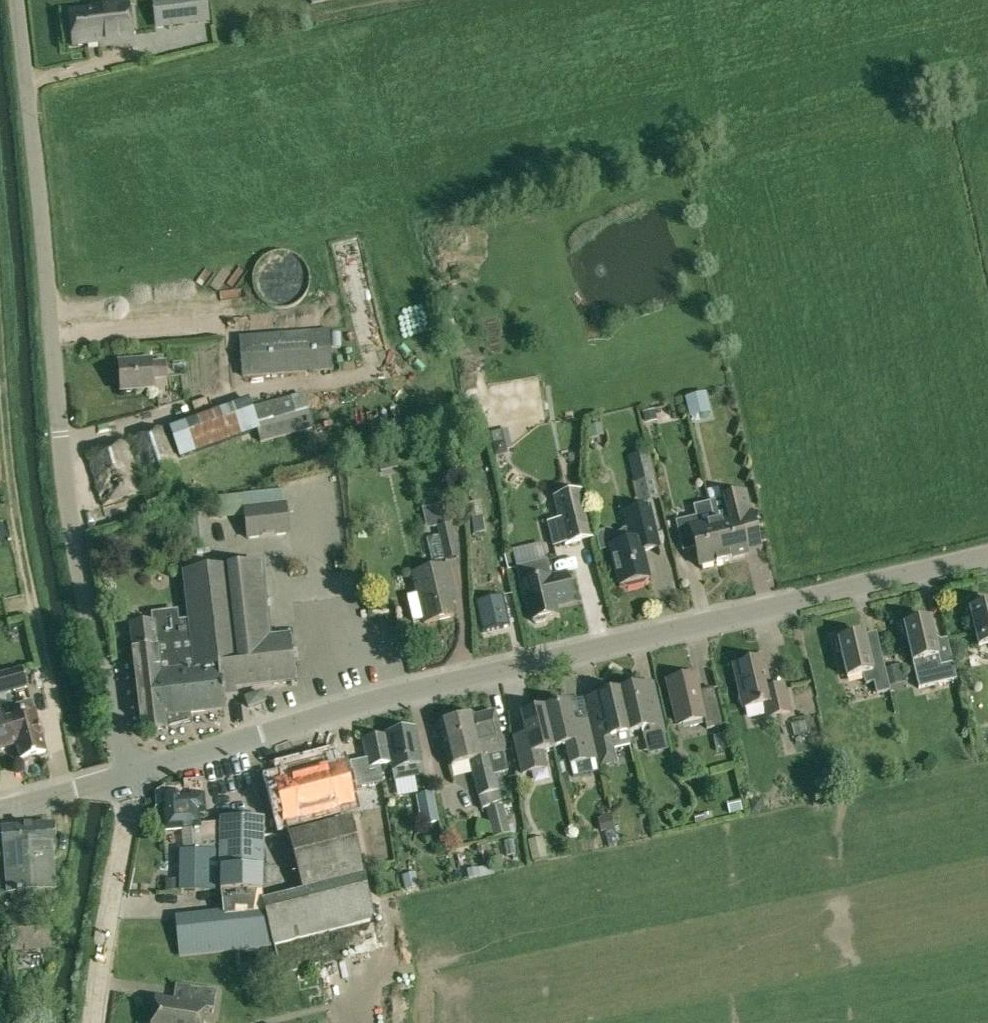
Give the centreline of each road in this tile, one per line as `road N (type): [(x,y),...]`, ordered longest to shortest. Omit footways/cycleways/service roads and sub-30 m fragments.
road 1 (tertiary): [(127,768),(987,558)]
road 2 (unclassified): [(127,768),(66,520),(15,0)]
road 3 (tertiary): [(91,1022),(127,768)]
road 4 (tertiary): [(0,807),(127,768)]

